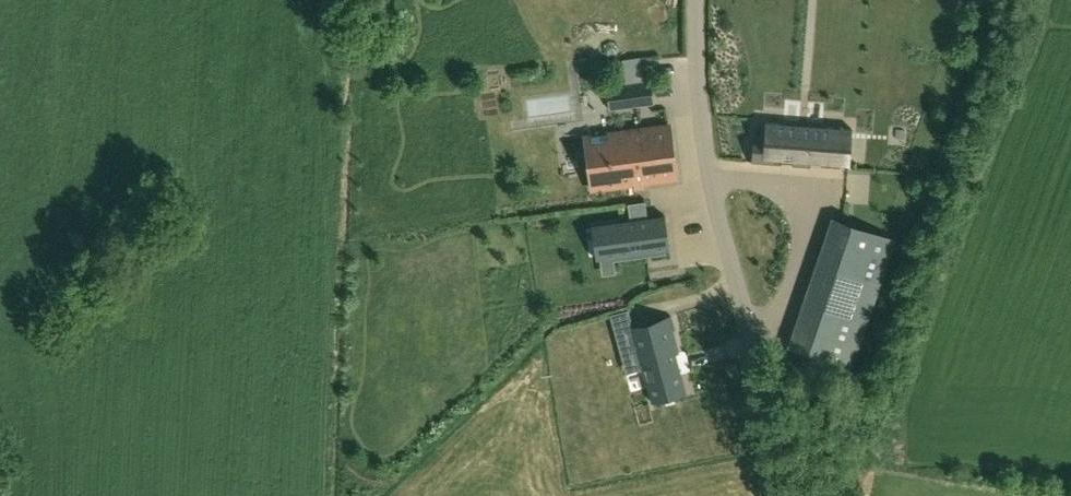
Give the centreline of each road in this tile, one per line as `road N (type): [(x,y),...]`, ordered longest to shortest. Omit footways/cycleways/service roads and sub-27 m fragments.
road 1 (residential): [(803,495),(709,177),(699,0)]

